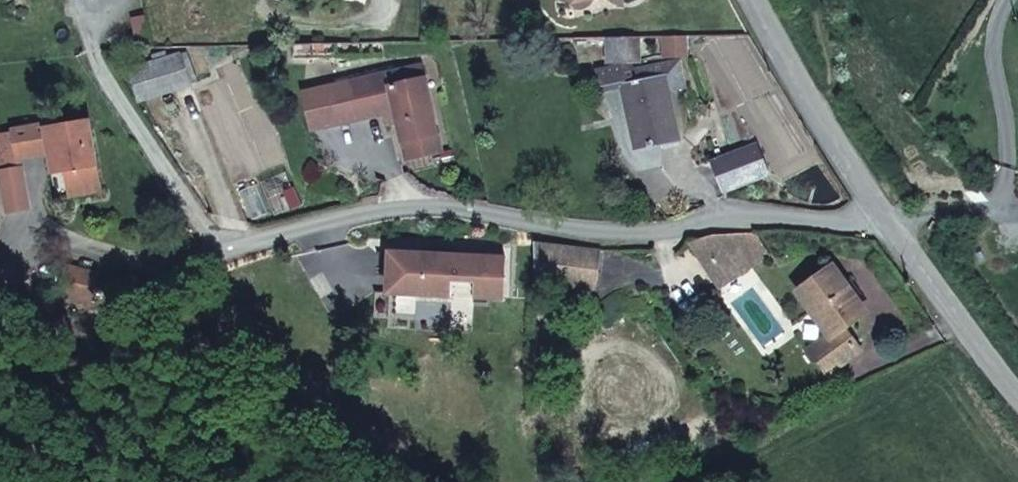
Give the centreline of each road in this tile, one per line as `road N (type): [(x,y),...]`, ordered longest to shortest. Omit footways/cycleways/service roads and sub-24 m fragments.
road 1 (residential): [(891,220),(715,218),(659,231),(576,231),(421,206),(168,262),(99,254),(35,229)]
road 2 (unclassified): [(754,0),(891,220)]
road 3 (unclassified): [(891,220),(1017,398)]

